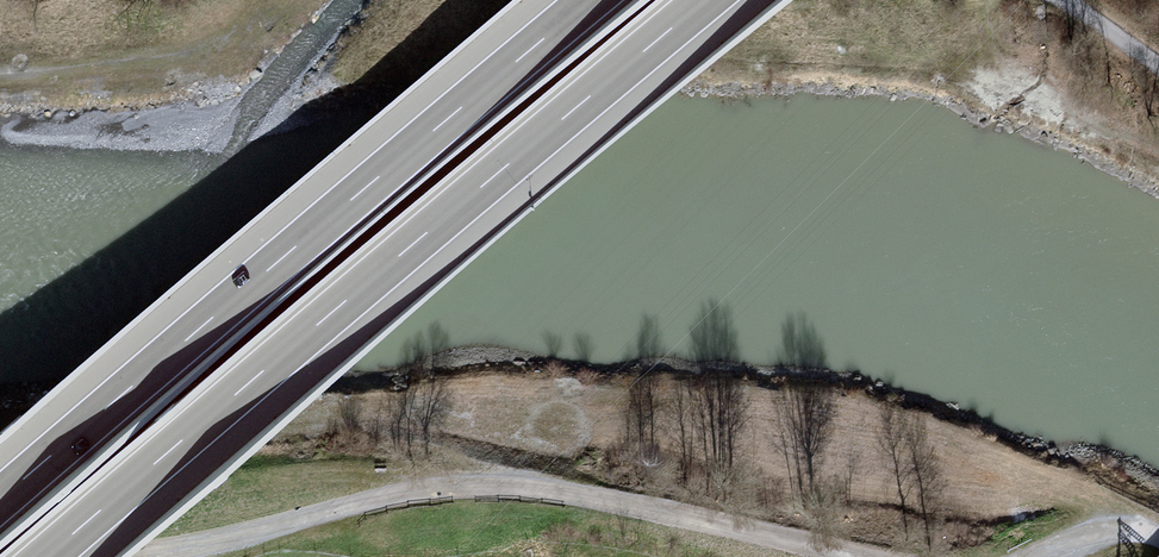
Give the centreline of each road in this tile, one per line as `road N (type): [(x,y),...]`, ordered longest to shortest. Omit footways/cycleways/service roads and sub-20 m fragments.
road 1 (motorway): [(47,556),(706,0)]
road 2 (motorway): [(590,0),(0,499)]
road 3 (track): [(849,556),(600,498),(482,483),(384,498),(176,553),(123,556)]

